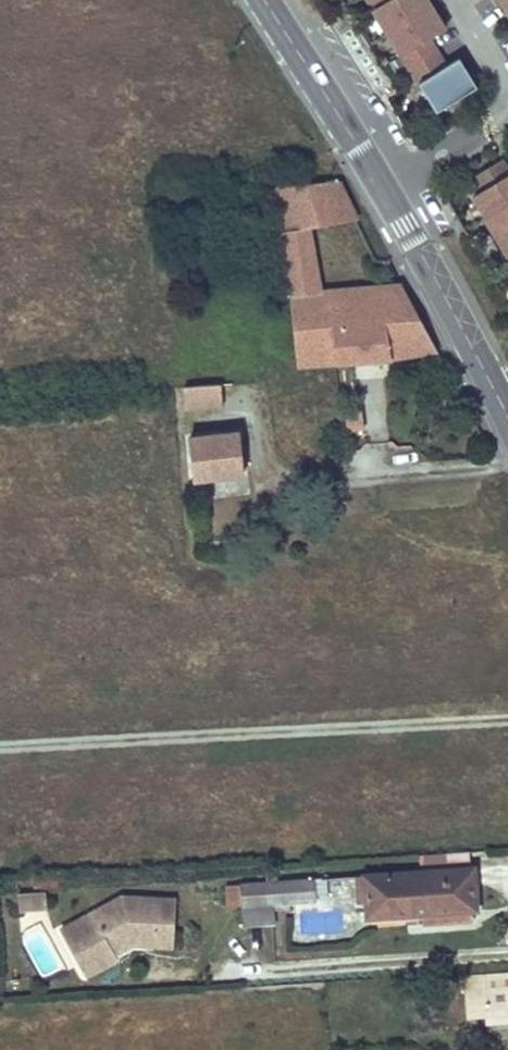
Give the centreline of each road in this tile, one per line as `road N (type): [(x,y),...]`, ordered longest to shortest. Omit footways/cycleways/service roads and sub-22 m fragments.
road 1 (tertiary): [(264,0),(418,246),(507,415)]

